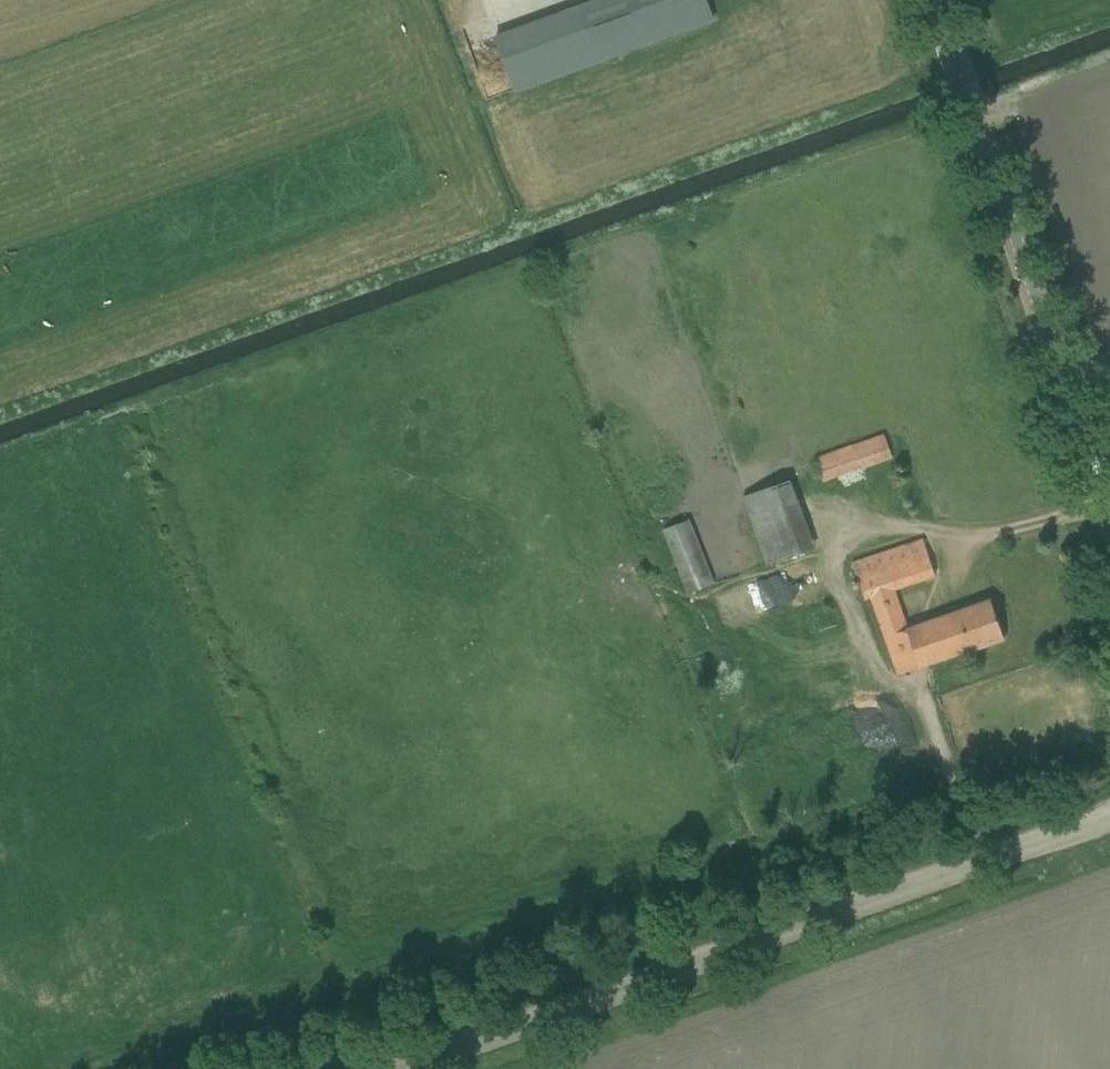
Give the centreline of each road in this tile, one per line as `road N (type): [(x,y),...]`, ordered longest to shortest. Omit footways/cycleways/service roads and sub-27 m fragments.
road 1 (tertiary): [(402,1068),(1109,818)]
road 2 (tertiary): [(1109,512),(936,0)]

